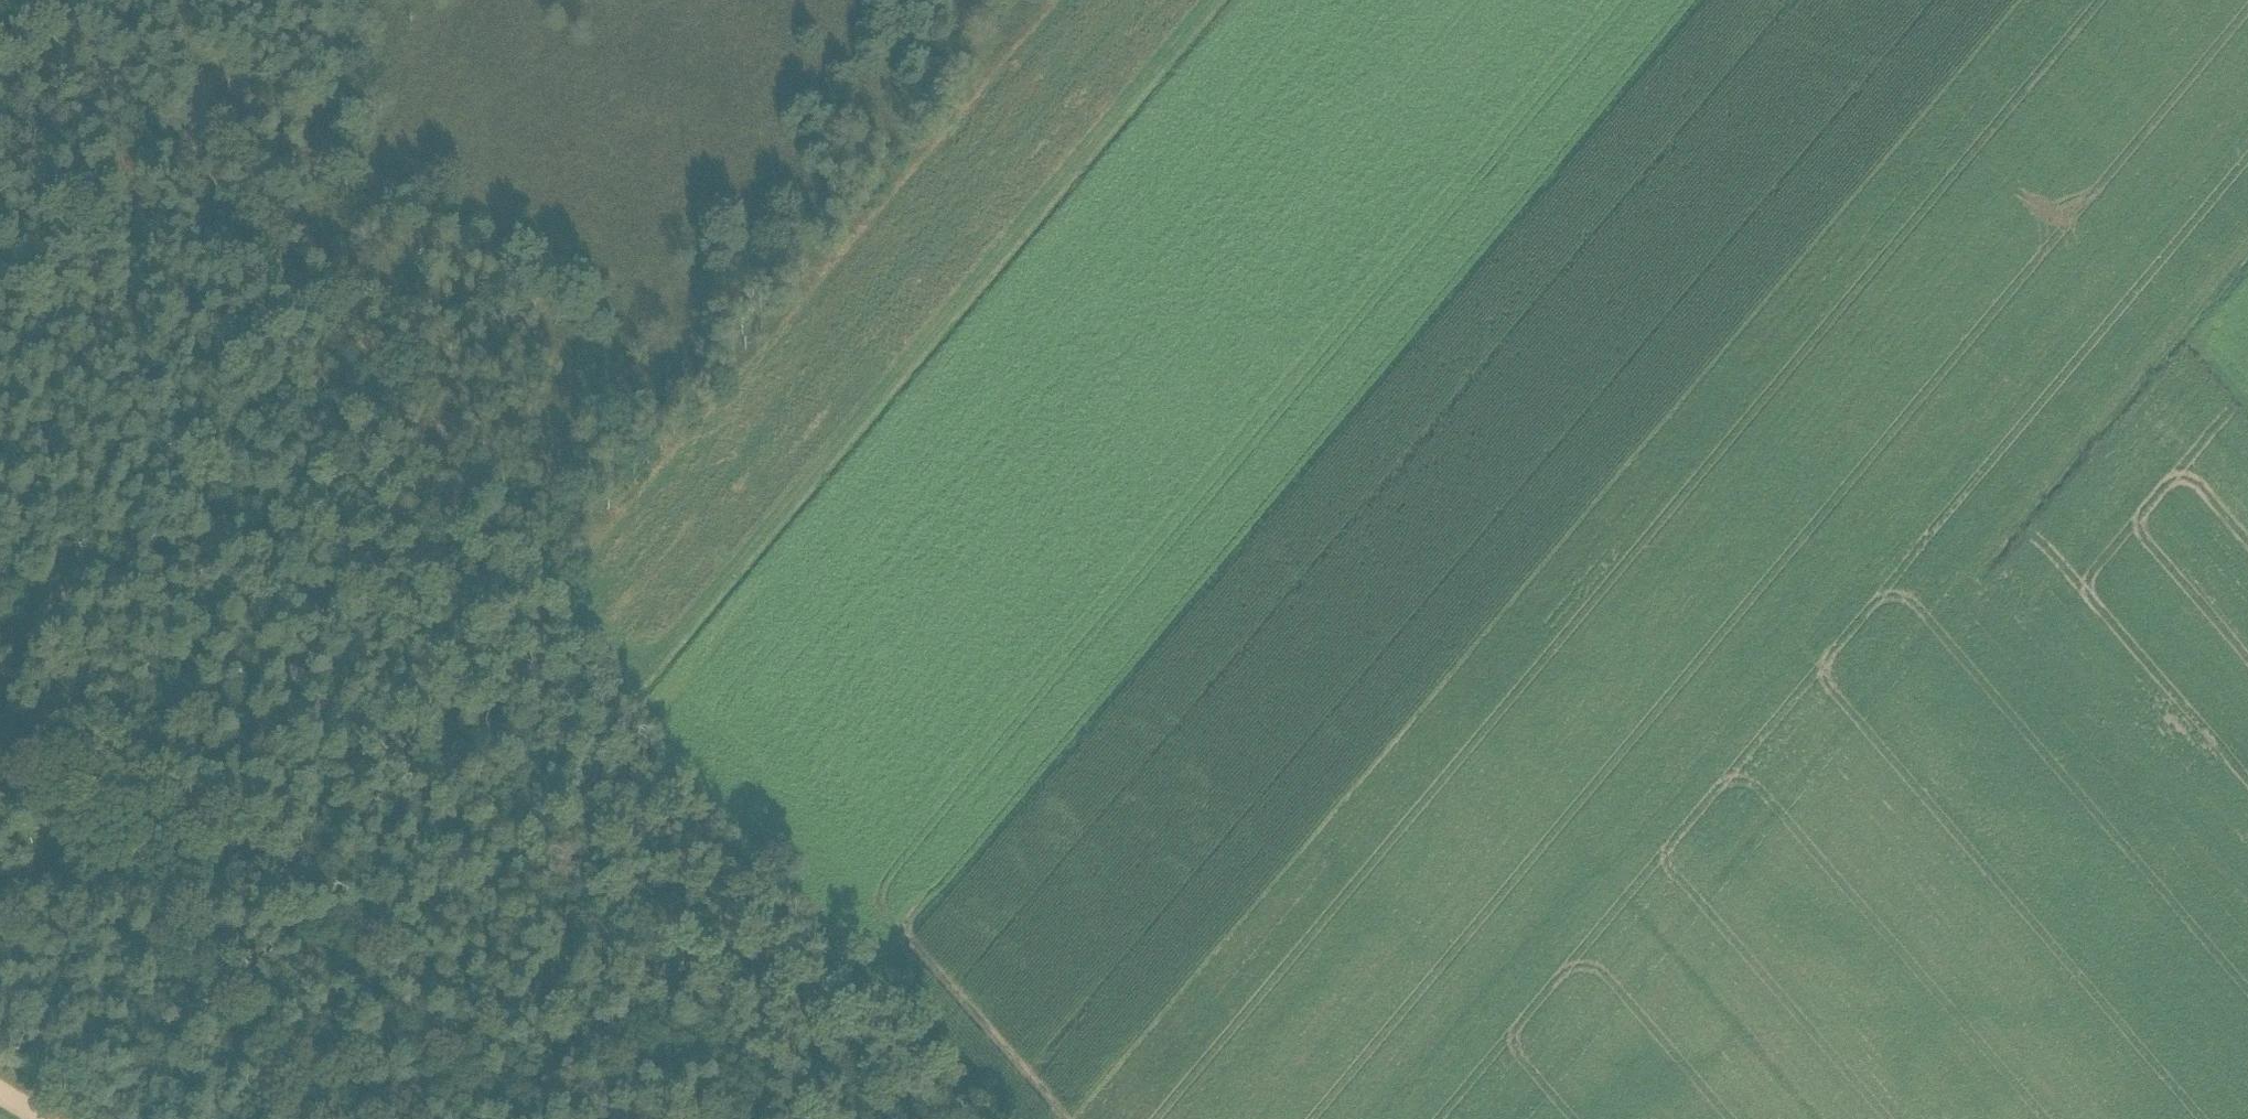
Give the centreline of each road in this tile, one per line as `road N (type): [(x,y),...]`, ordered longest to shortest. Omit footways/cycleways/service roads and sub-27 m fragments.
road 1 (track): [(211,194),(203,285),(0,710)]
road 2 (track): [(25,0),(211,194)]
road 3 (track): [(180,0),(211,194)]
road 4 (track): [(0,947),(62,837)]

